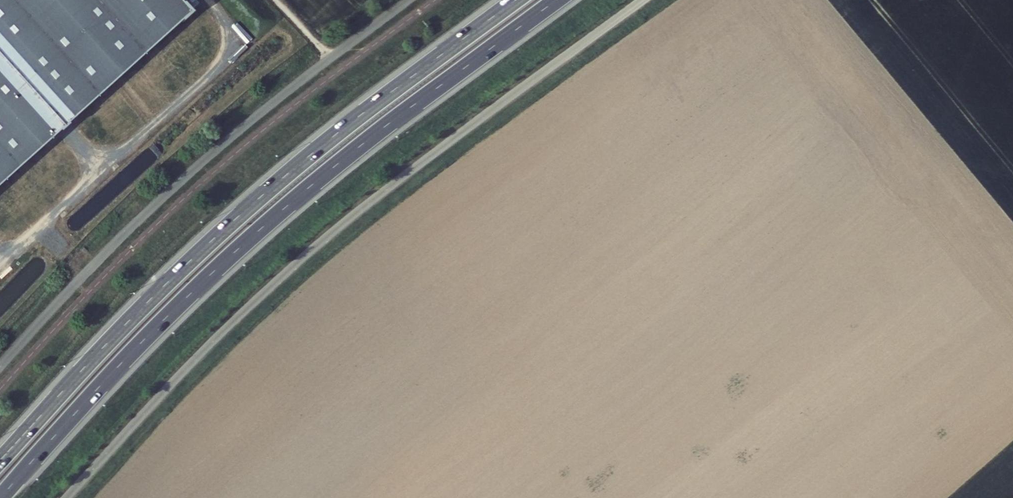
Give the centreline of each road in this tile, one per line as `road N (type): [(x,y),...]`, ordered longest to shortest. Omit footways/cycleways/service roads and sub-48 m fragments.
road 1 (trunk): [(0,497),(262,229),(558,0)]
road 2 (trunk): [(518,0),(246,211),(0,462)]

